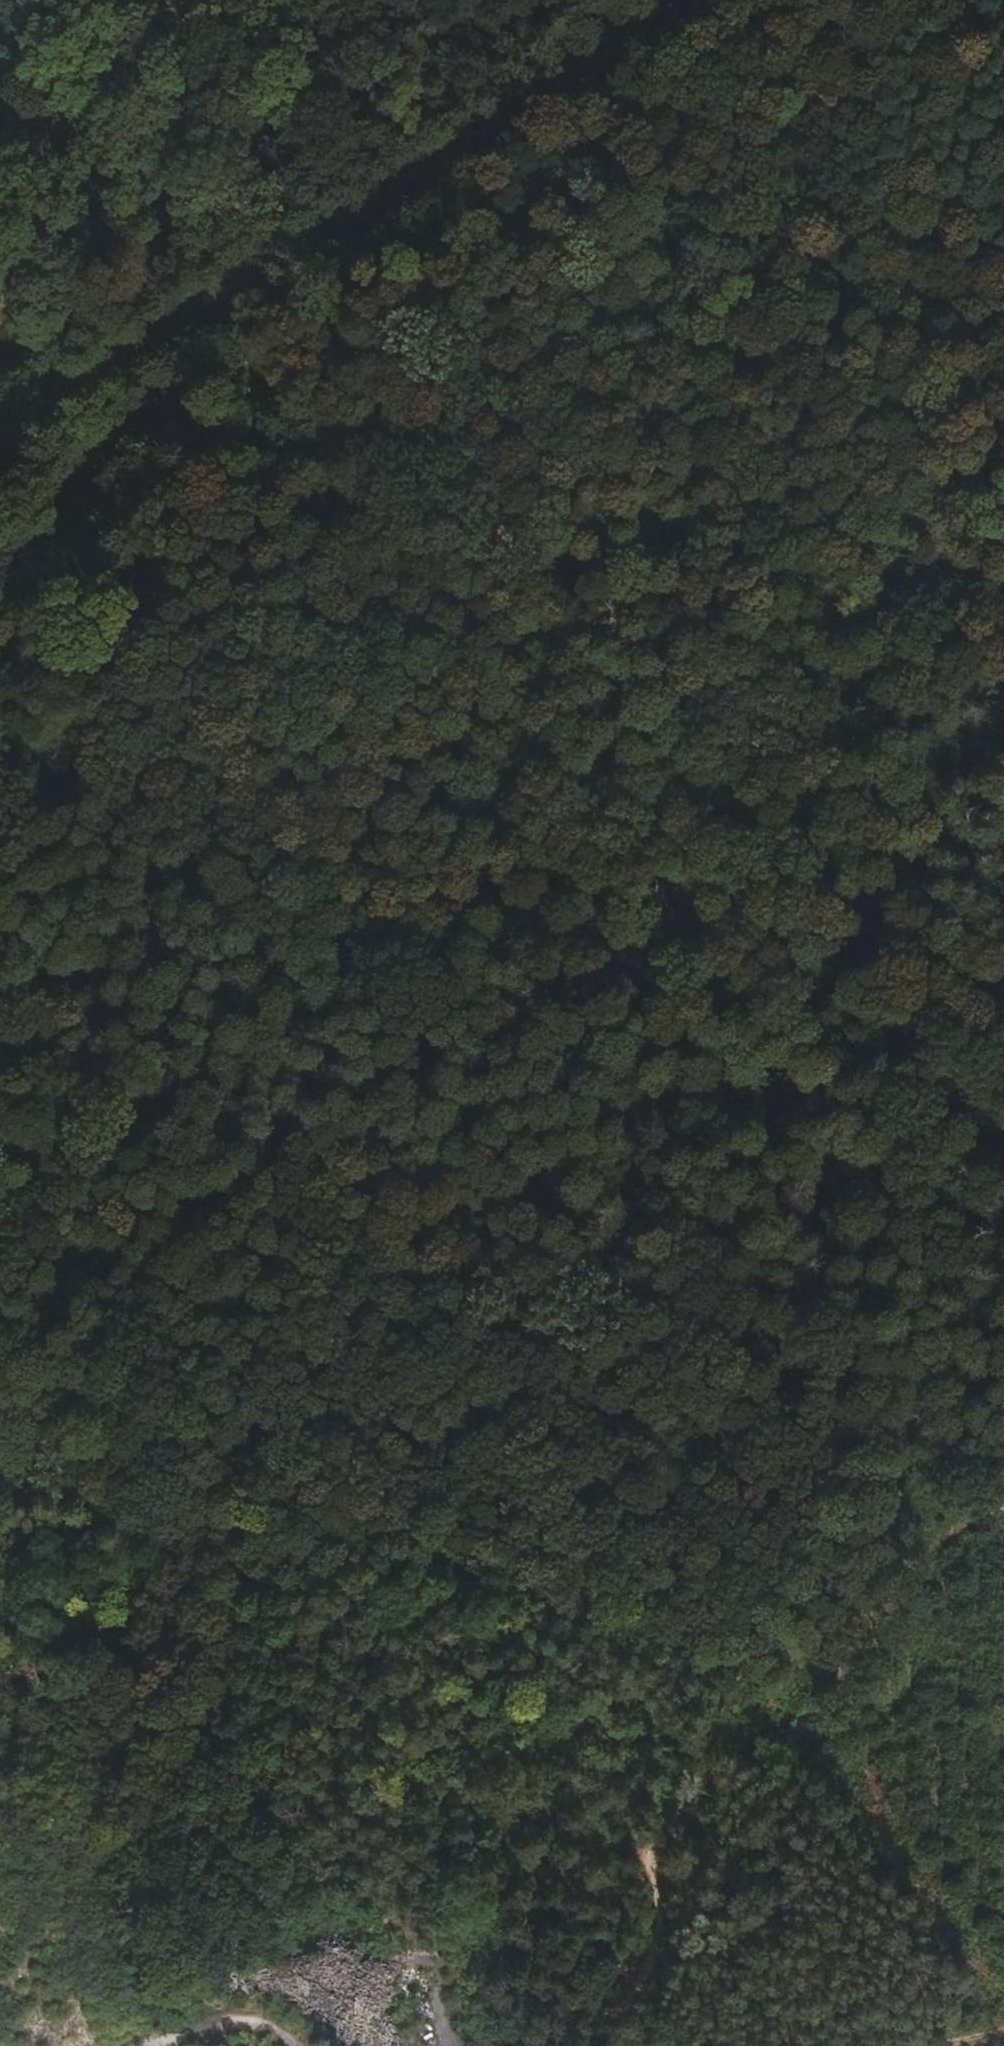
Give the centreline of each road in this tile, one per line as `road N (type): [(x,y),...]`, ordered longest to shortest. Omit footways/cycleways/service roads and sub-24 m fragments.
road 1 (track): [(1003,670),(0,703)]
road 2 (tertiary): [(0,433),(698,0)]
road 3 (track): [(0,272),(51,238),(127,123),(182,0)]

